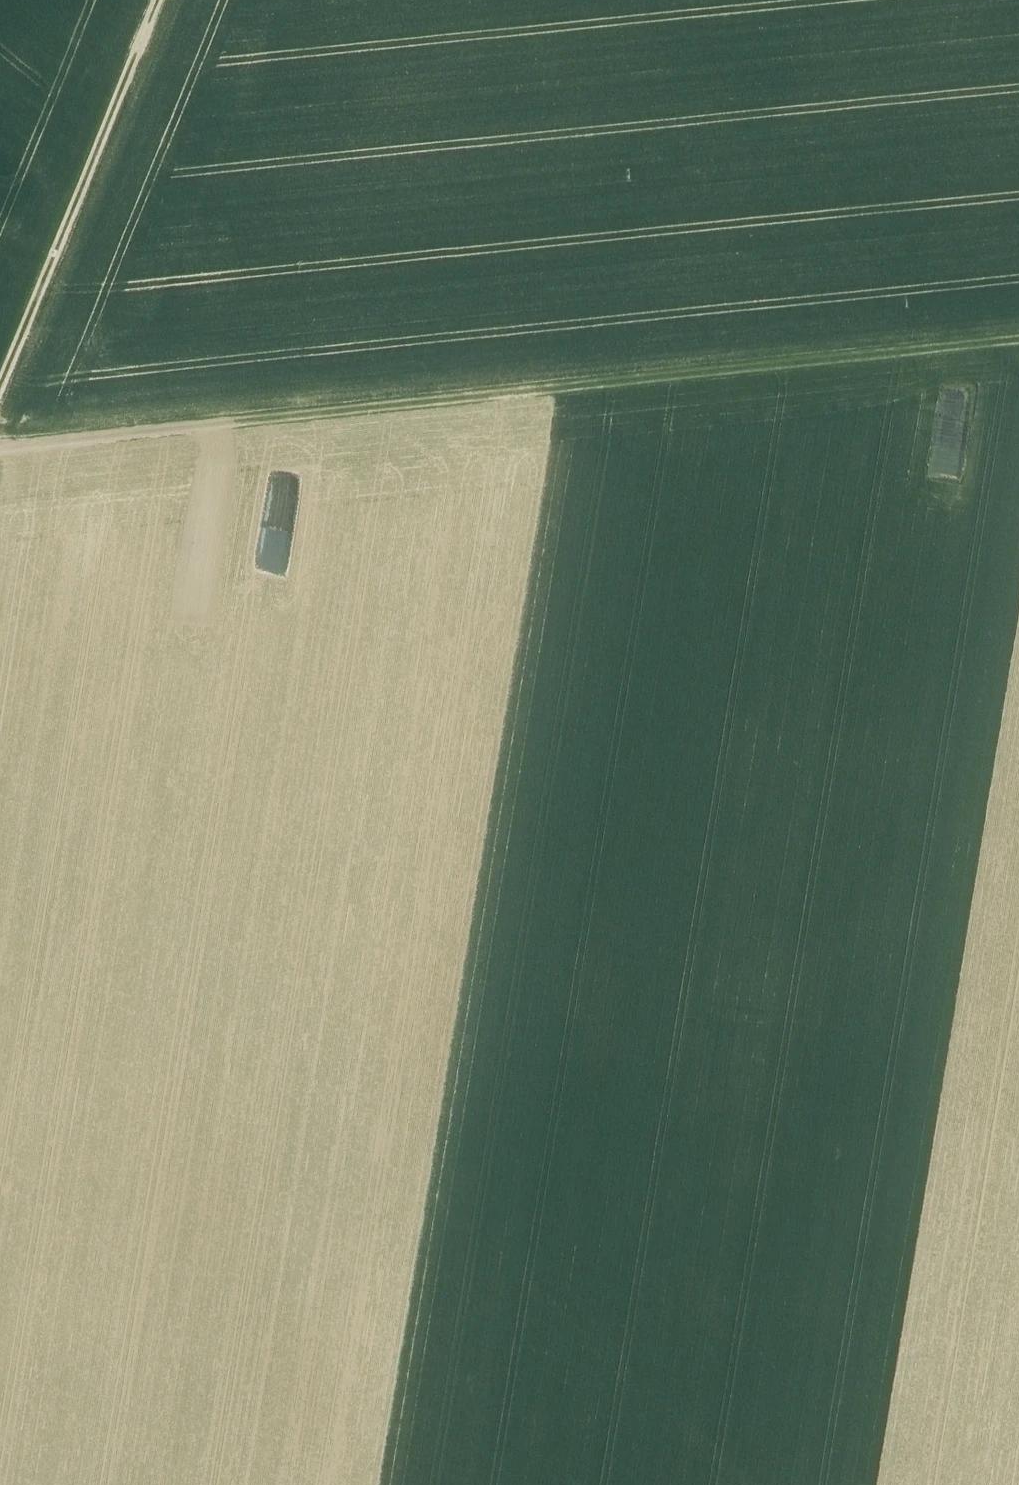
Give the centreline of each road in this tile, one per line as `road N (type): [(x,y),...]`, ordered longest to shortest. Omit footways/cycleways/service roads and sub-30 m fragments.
road 1 (track): [(0,456),(1018,350)]
road 2 (track): [(171,0),(0,441)]

